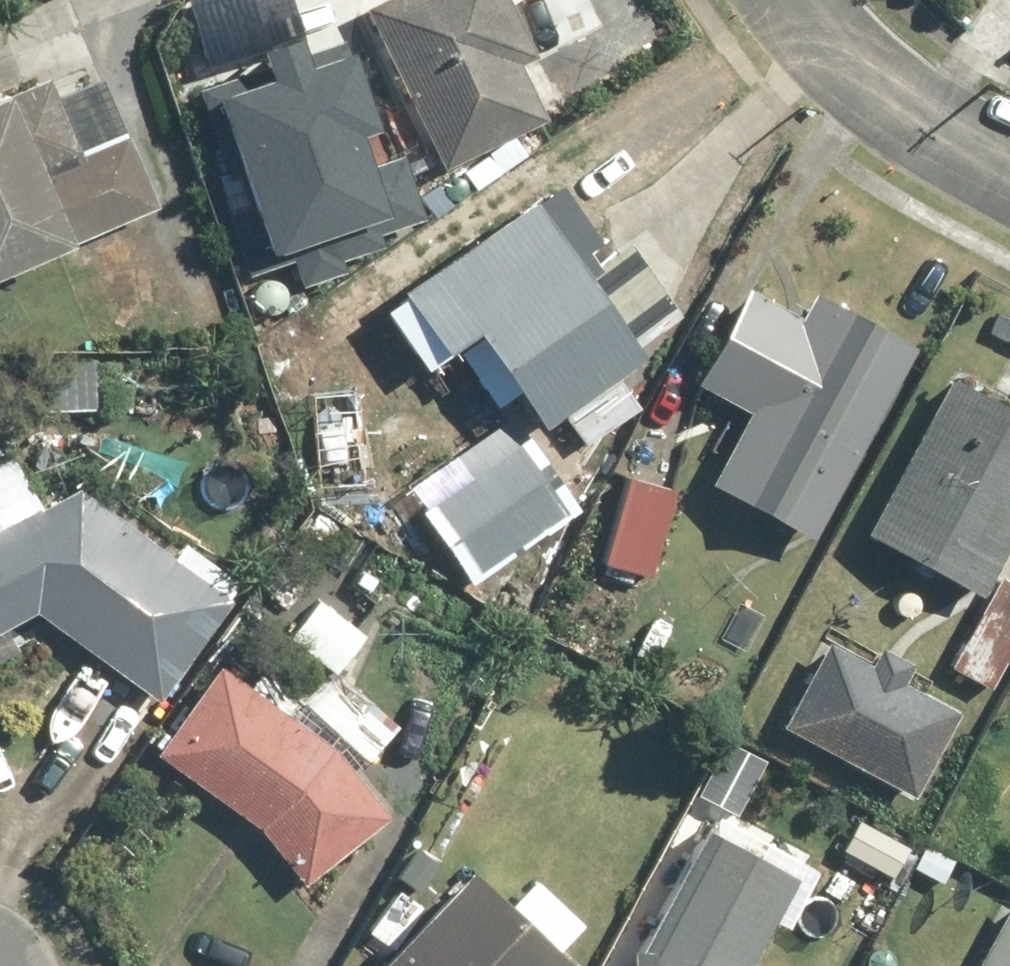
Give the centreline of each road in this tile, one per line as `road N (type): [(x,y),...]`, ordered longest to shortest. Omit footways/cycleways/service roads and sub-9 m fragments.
road 1 (residential): [(803,0),(874,82),(1009,173)]

